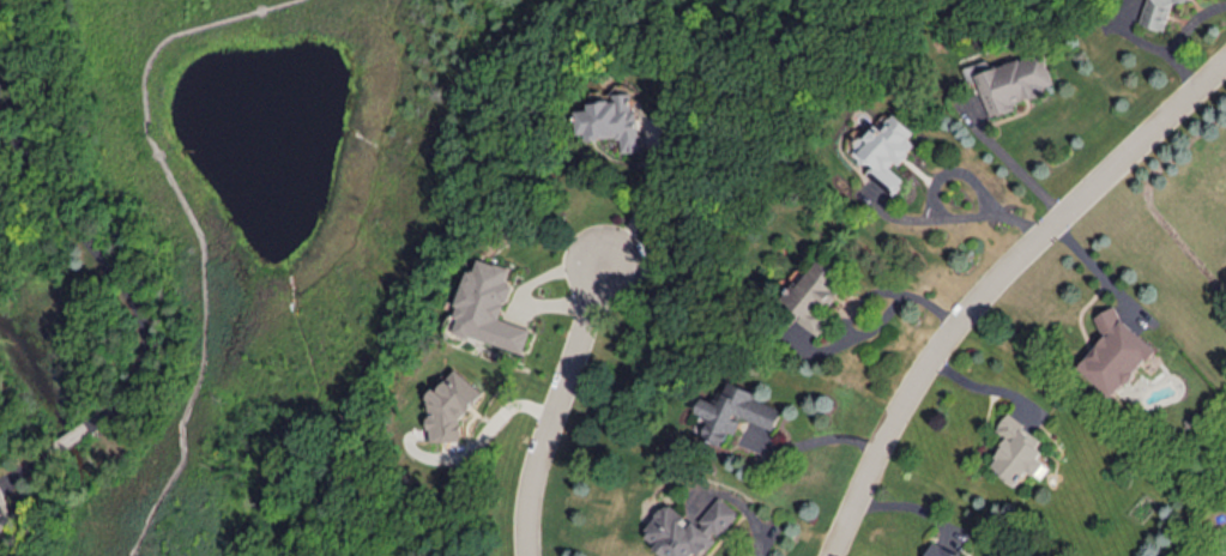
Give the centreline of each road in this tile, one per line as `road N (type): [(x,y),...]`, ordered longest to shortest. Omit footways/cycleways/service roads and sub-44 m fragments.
road 1 (residential): [(837,555),(964,318),(1225,60)]
road 2 (residential): [(551,555),(557,466),(609,265)]

